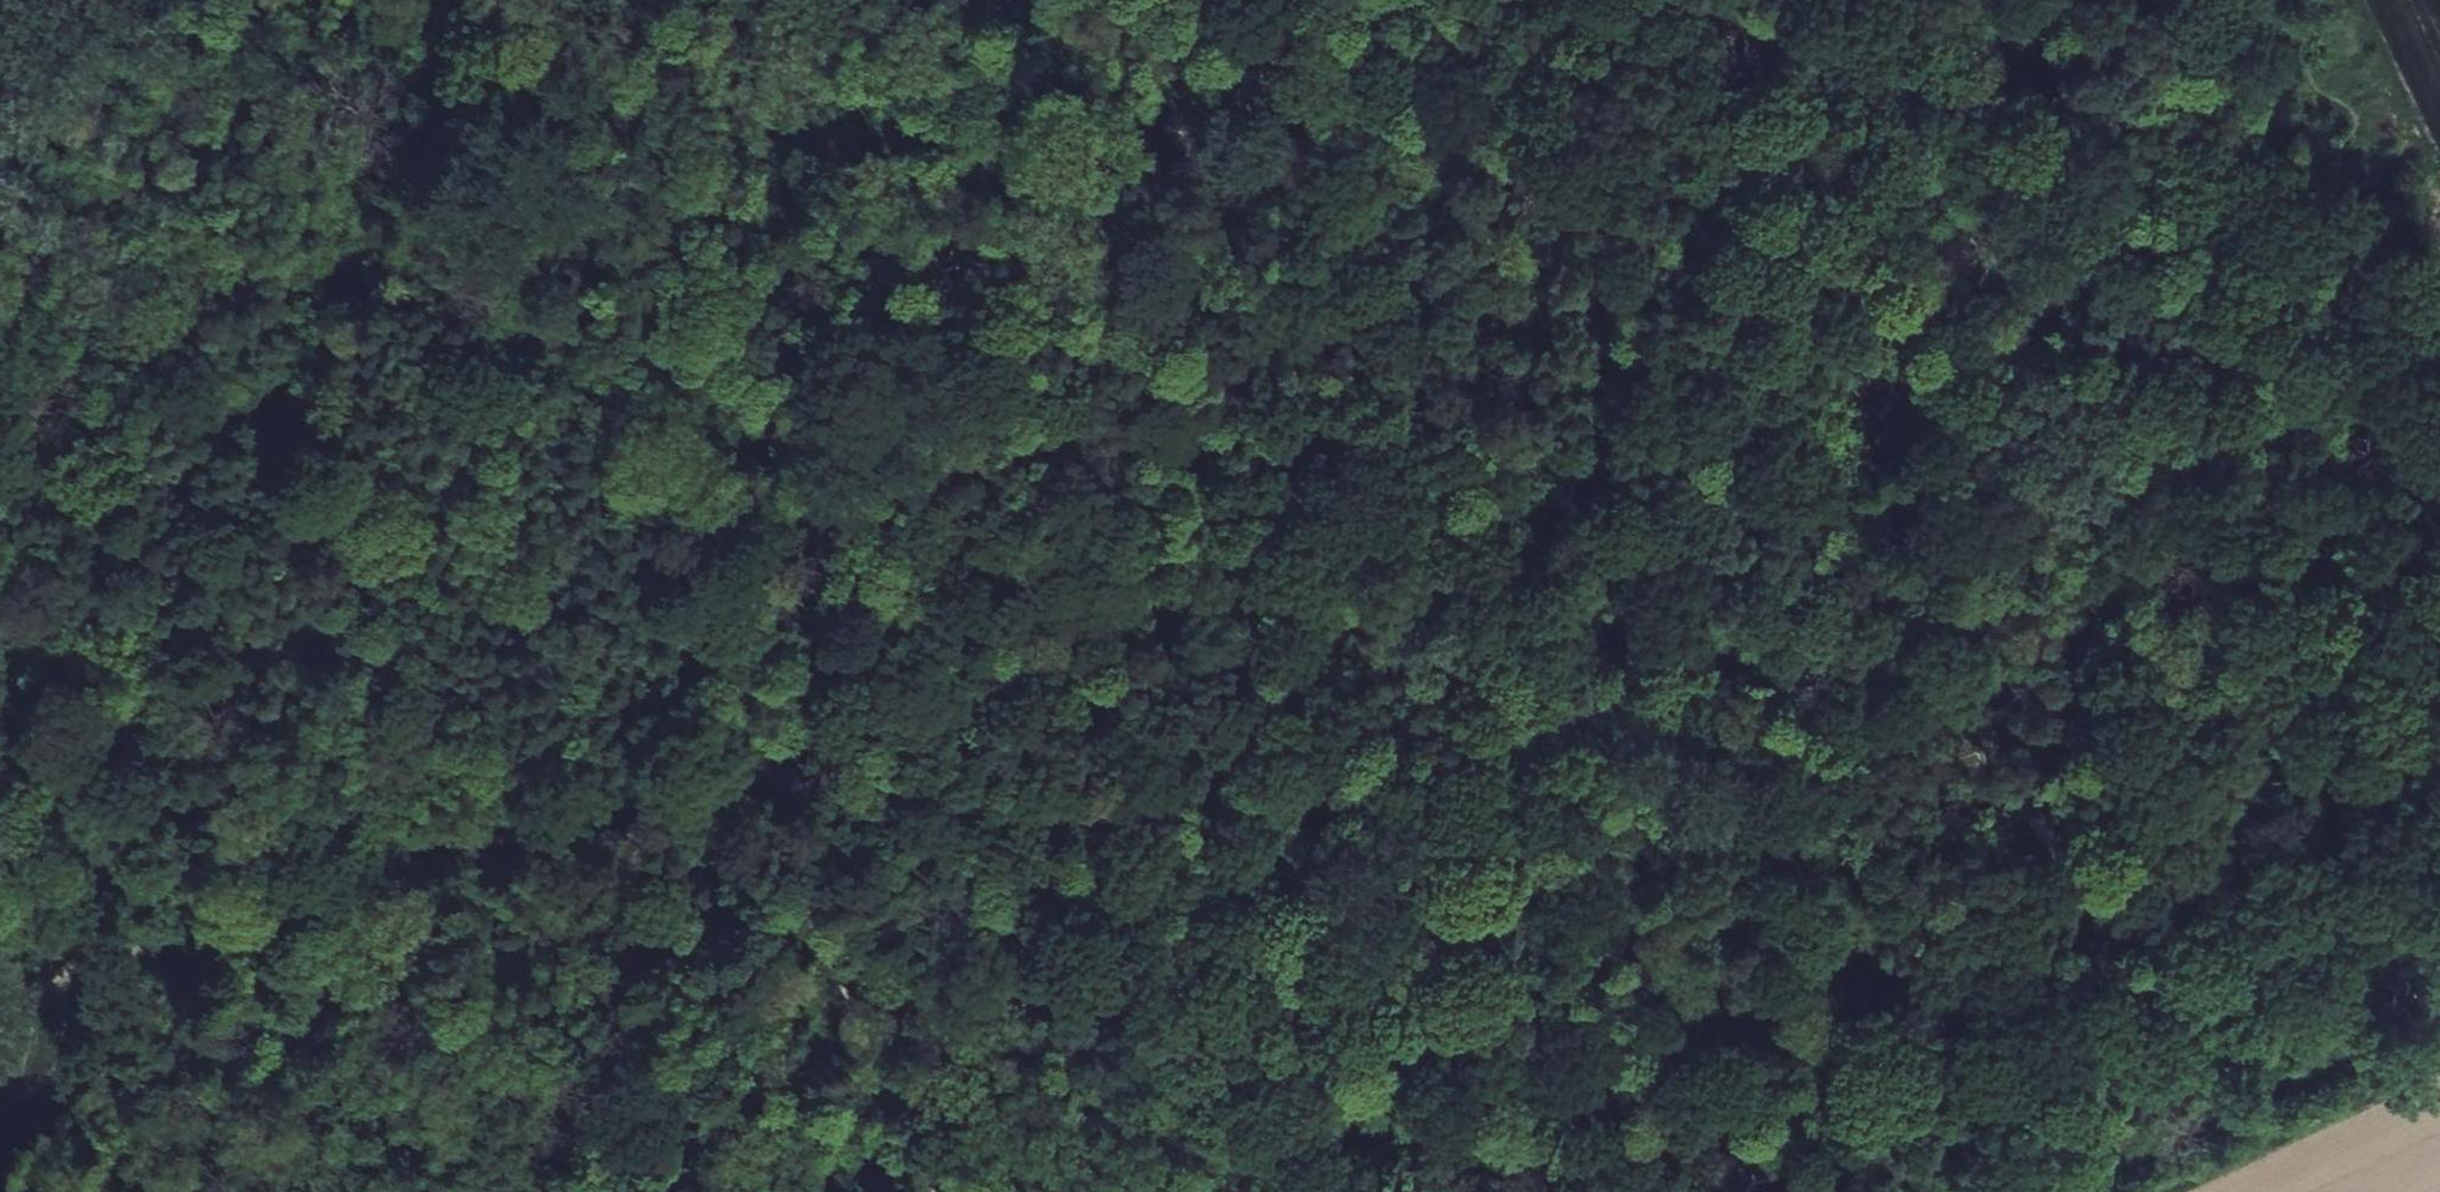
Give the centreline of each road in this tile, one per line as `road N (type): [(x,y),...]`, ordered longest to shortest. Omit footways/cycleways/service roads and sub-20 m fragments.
road 1 (track): [(2096,1127),(1971,1191)]

